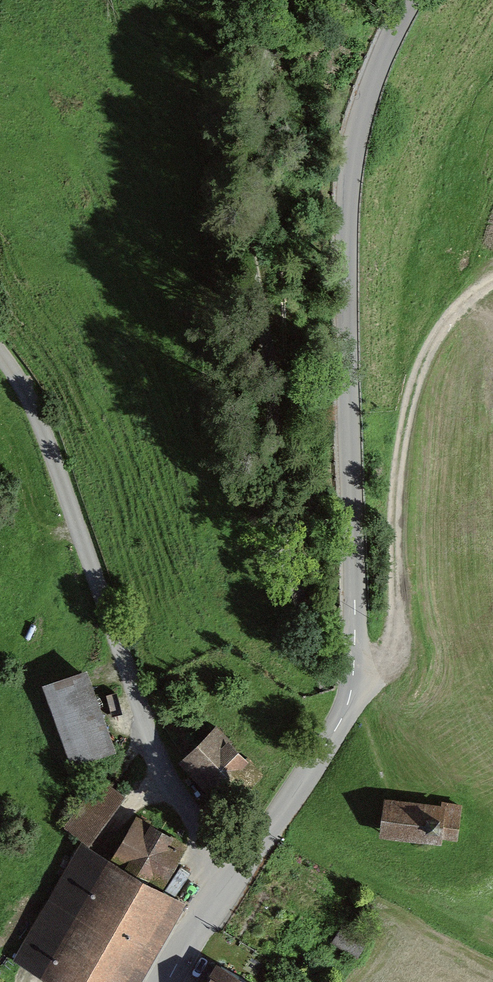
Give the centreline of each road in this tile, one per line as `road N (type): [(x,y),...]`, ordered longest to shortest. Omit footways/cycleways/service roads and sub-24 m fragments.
road 1 (unclassified): [(412,0),(353,138),(344,275),(354,686),(340,722),(168,981)]
road 2 (track): [(0,357),(46,442),(141,712),(205,837),(240,873)]
road 3 (track): [(492,280),(442,329),(412,390),(395,530),(397,646),(354,686)]

